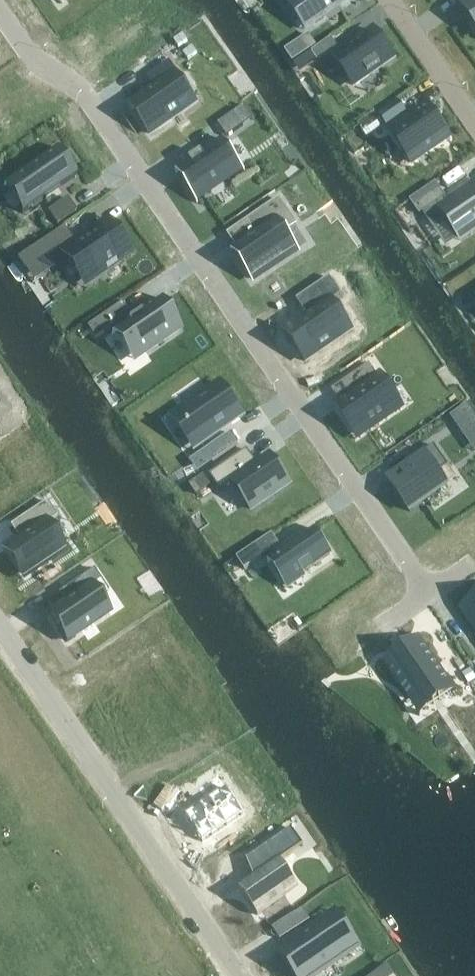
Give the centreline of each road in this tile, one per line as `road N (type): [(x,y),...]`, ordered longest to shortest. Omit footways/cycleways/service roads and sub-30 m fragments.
road 1 (residential): [(0,17),(36,63),(89,106),(420,582)]
road 2 (residential): [(0,627),(239,975)]
road 3 (residential): [(391,0),(474,120)]

